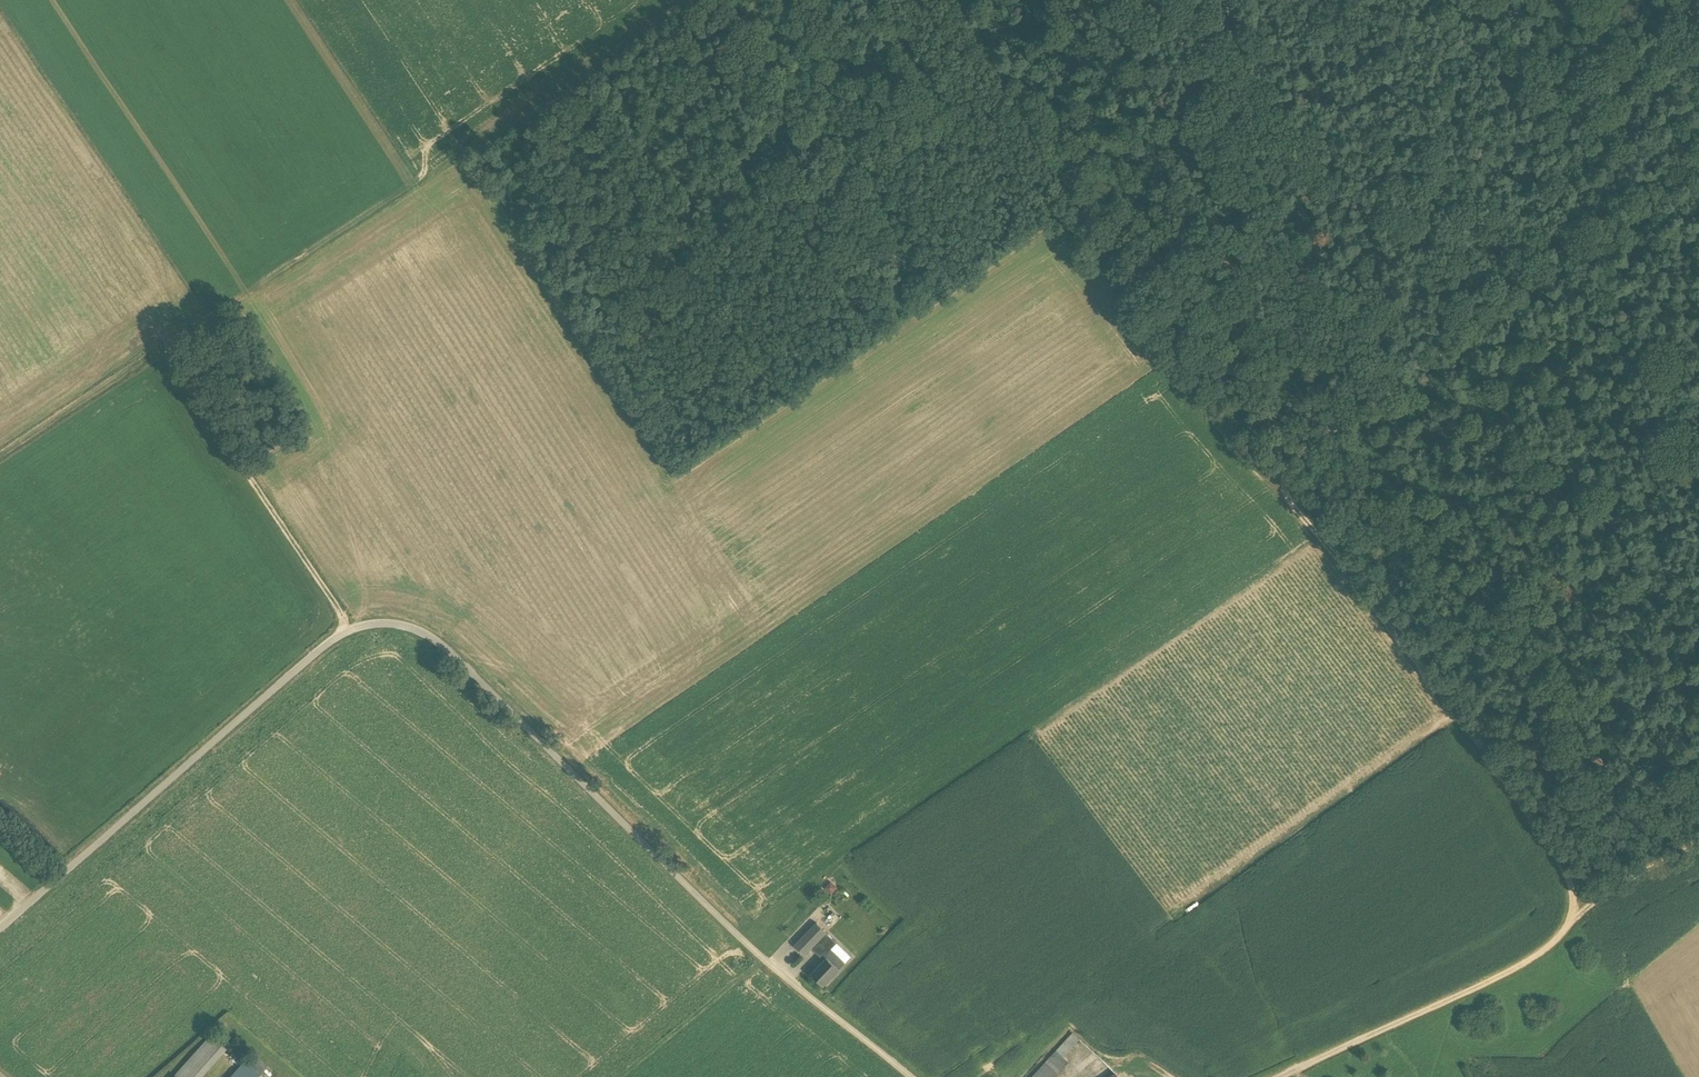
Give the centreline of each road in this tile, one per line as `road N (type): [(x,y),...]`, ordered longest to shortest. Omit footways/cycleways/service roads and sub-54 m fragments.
road 1 (track): [(1698,164),(1484,328),(1272,474),(1505,779),(1572,883),(1574,904)]
road 2 (unclassified): [(394,631),(449,654),(704,905),(910,1076)]
road 3 (unclassified): [(394,631),(343,644),(0,928)]
road 4 (track): [(1283,1076),(1527,962),(1558,940),(1574,904)]
road 5 (track): [(1698,851),(1595,904),(1574,904)]

